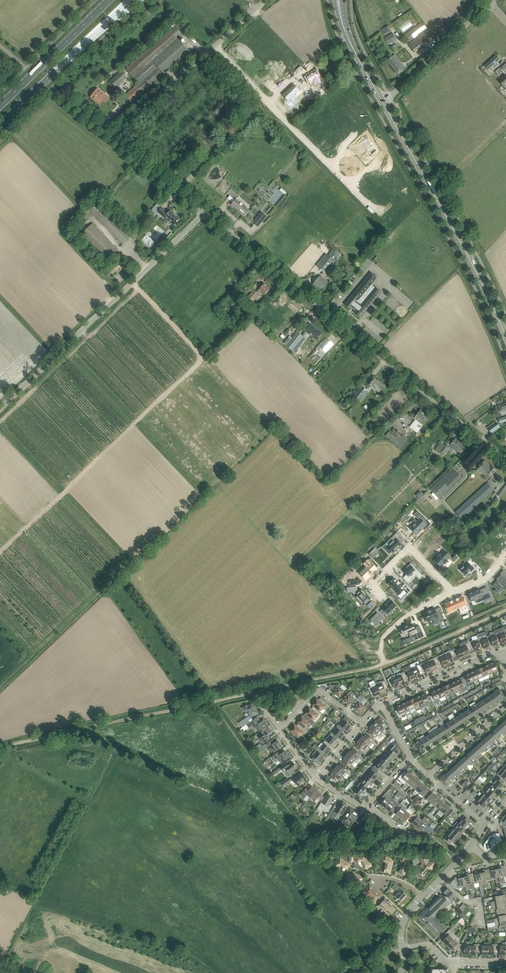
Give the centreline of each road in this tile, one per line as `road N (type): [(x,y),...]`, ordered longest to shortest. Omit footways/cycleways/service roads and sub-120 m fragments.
road 1 (unclassified): [(505,461),(205,213)]
road 2 (track): [(212,702),(380,666),(505,610)]
road 3 (unclassified): [(0,408),(205,213)]
road 4 (secondary): [(505,337),(382,101)]
road 5 (track): [(0,746),(212,702)]
road 6 (unclassified): [(114,134),(265,0)]
road 7 (primary): [(0,126),(133,0)]
road 8 (primary): [(110,0),(0,107)]
road 9 (unclassified): [(382,101),(492,0)]
road 10 (residential): [(453,593),(412,549),(373,582),(382,599)]
road 11 (residential): [(382,703),(501,652)]
road 12 (unclassified): [(205,213),(114,134)]

